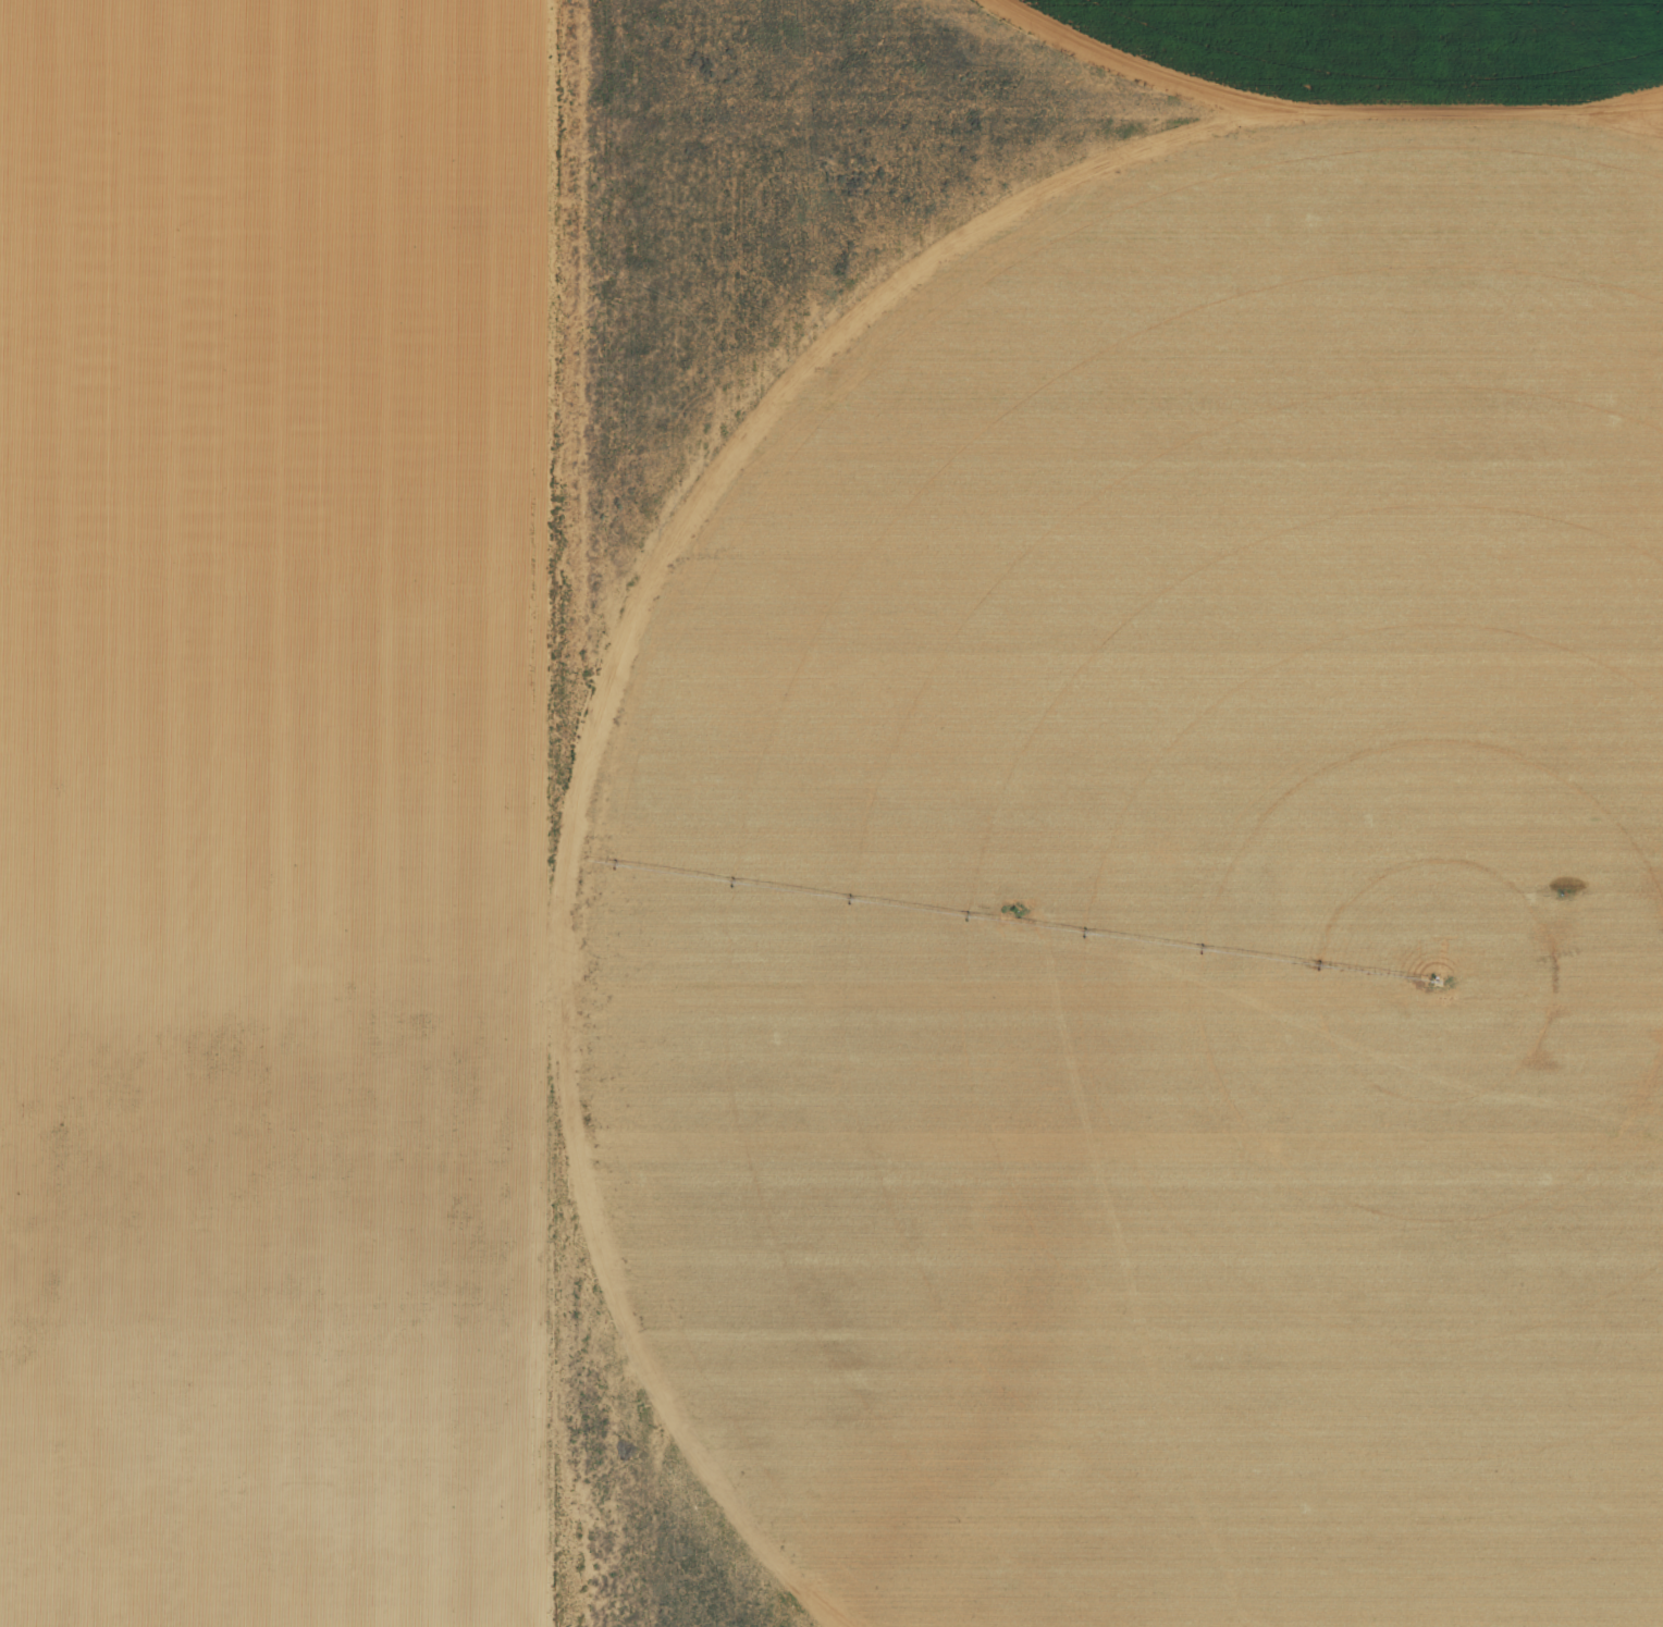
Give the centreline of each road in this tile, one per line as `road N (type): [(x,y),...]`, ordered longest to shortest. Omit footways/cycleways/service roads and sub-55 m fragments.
road 1 (track): [(1662,104),(1278,114)]

